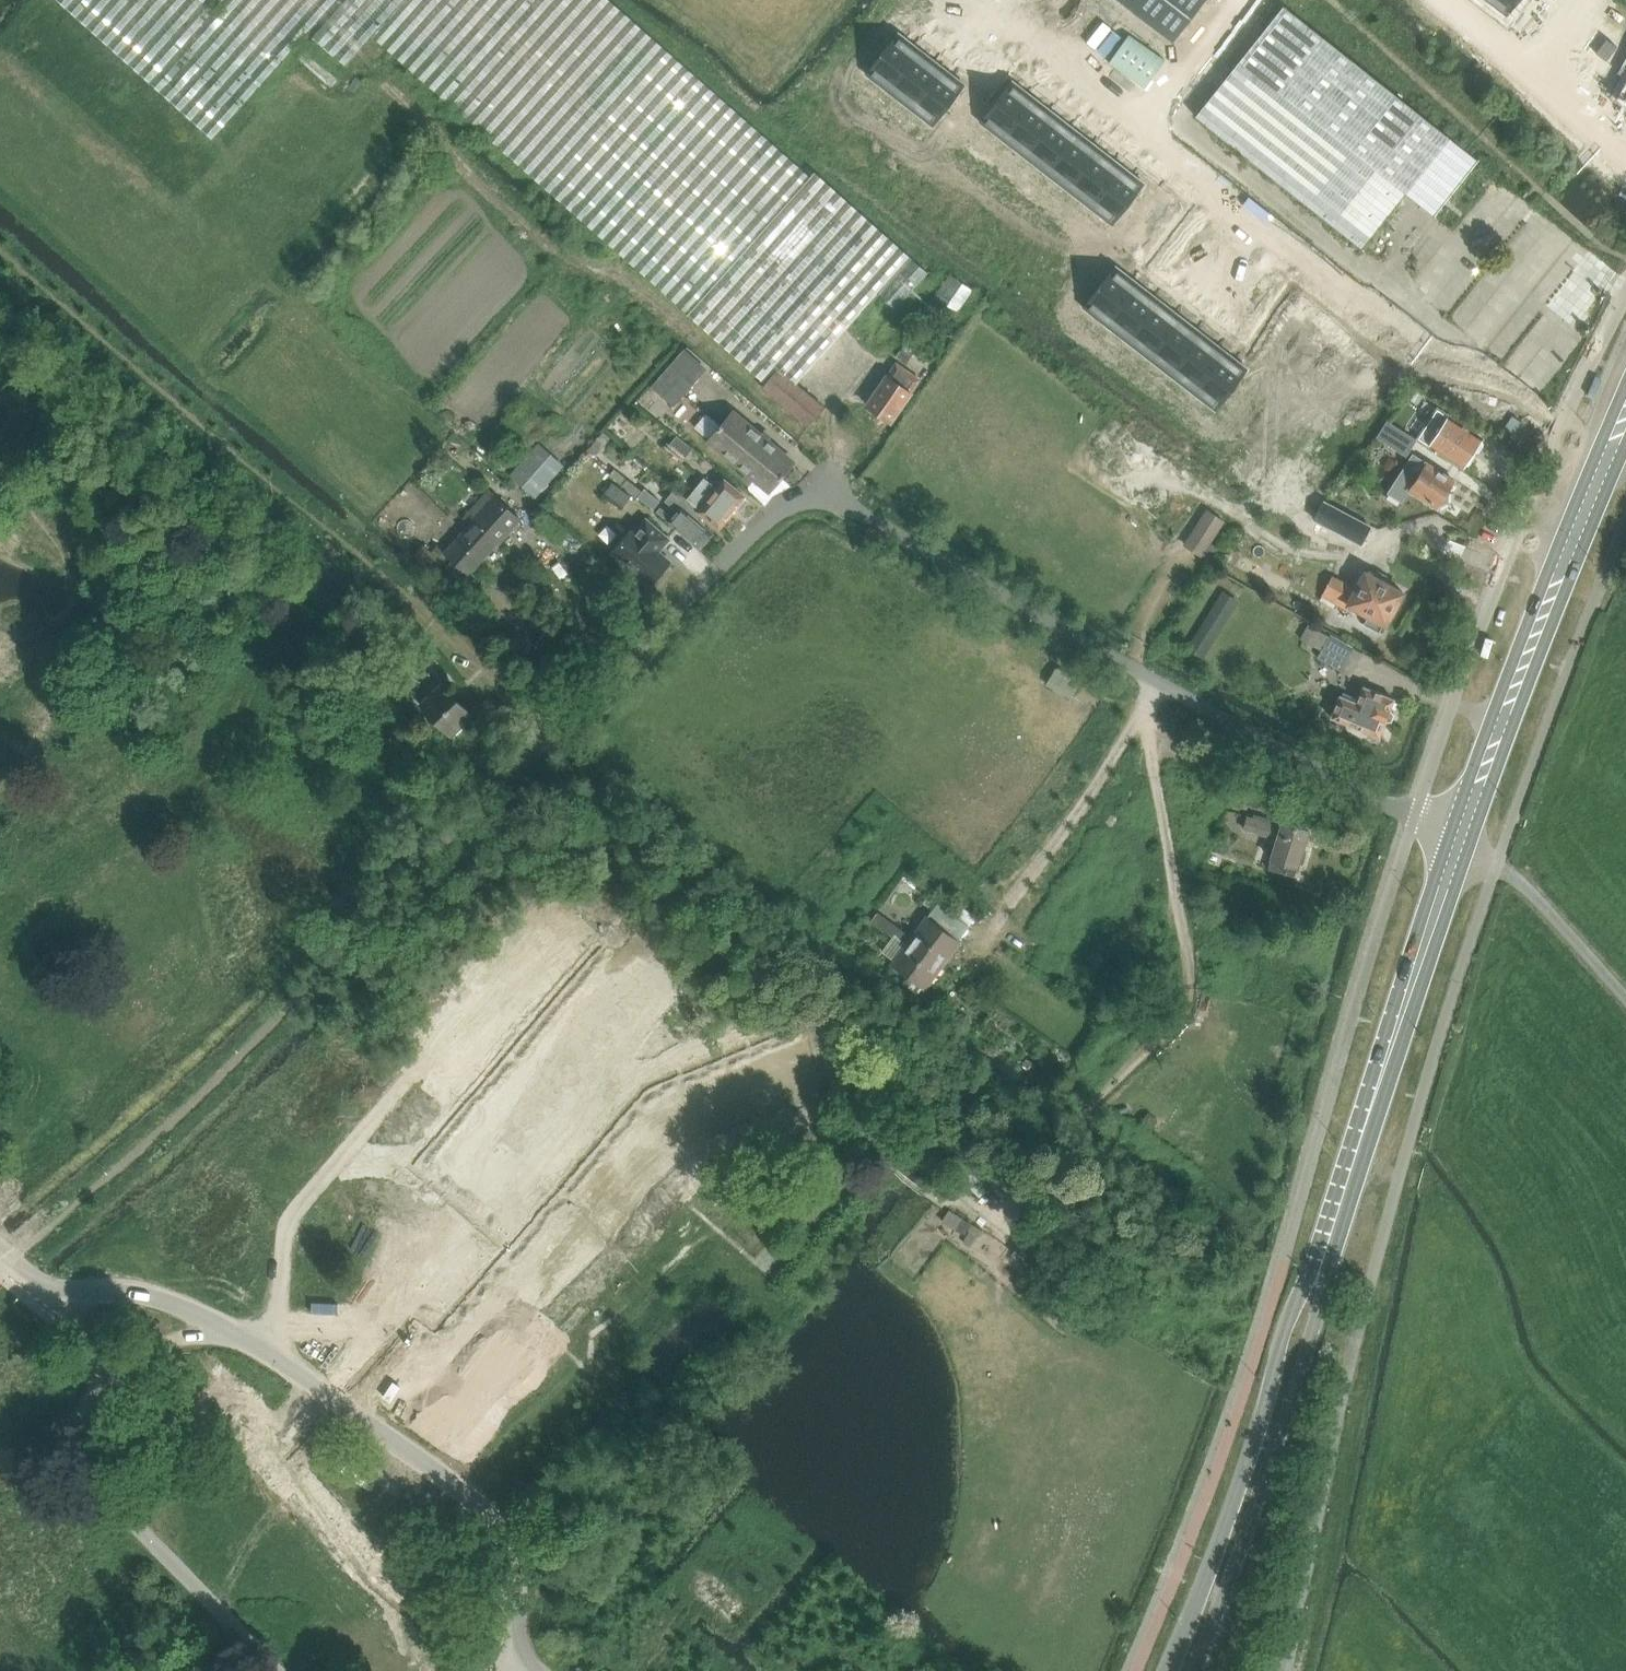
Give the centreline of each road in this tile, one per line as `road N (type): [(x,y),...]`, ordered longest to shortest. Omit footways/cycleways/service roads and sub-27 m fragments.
road 1 (residential): [(1411,820),(839,500),(774,514),(567,720)]
road 2 (track): [(1198,755),(1161,740),(1141,712),(1189,991),(1159,1038),(1060,1138),(1027,1191)]
road 3 (secondary): [(1327,1254),(1280,1345),(1206,1587),(1167,1670)]
road 4 (residential): [(1606,454),(1491,378),(1402,359),(1300,279),(1250,345)]
road 5 (secondary): [(1193,1670),(1285,1420),(1327,1254)]
road 6 (secondary): [(1458,845),(1327,1254)]
road 7 (secondary): [(1606,454),(1458,845)]
road 8 (track): [(1158,682),(1086,805),(976,958)]
road 9 (residential): [(1625,132),(1551,74),(1545,60),(1573,0)]
road 10 (track): [(1189,553),(1138,638),(1134,669)]

